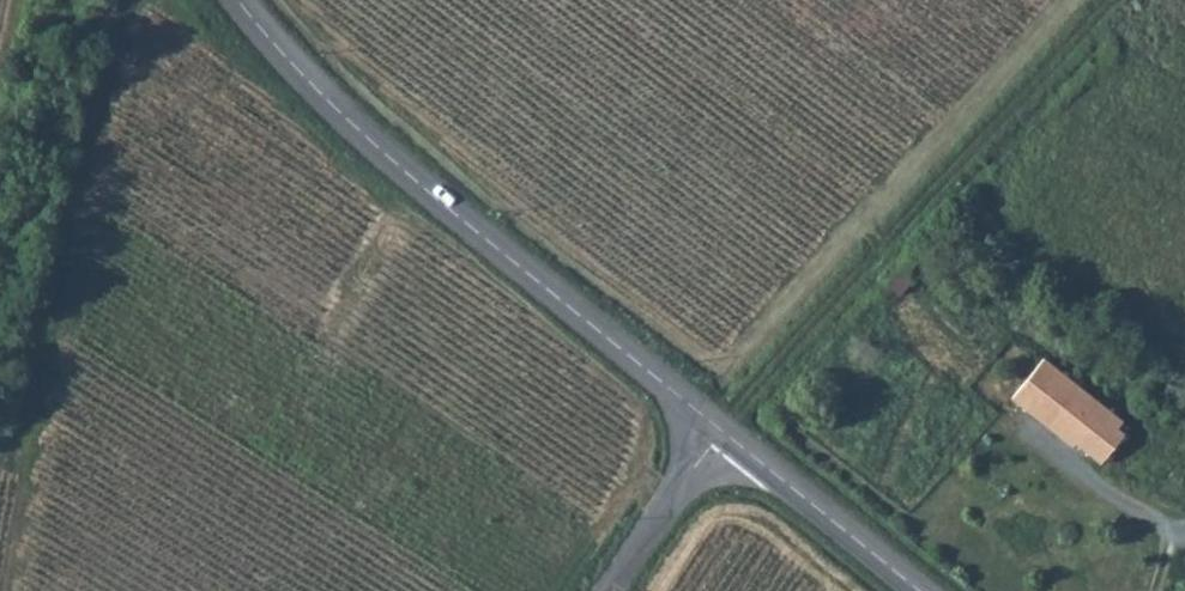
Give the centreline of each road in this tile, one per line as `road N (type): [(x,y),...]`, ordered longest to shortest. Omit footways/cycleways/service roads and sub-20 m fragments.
road 1 (tertiary): [(240,0),(319,93),(407,175),(724,435)]
road 2 (track): [(5,590),(67,284),(141,0)]
road 3 (track): [(724,435),(887,238),(1116,0)]
road 4 (tertiary): [(724,435),(917,590)]
road 5 (residential): [(615,590),(724,435)]

